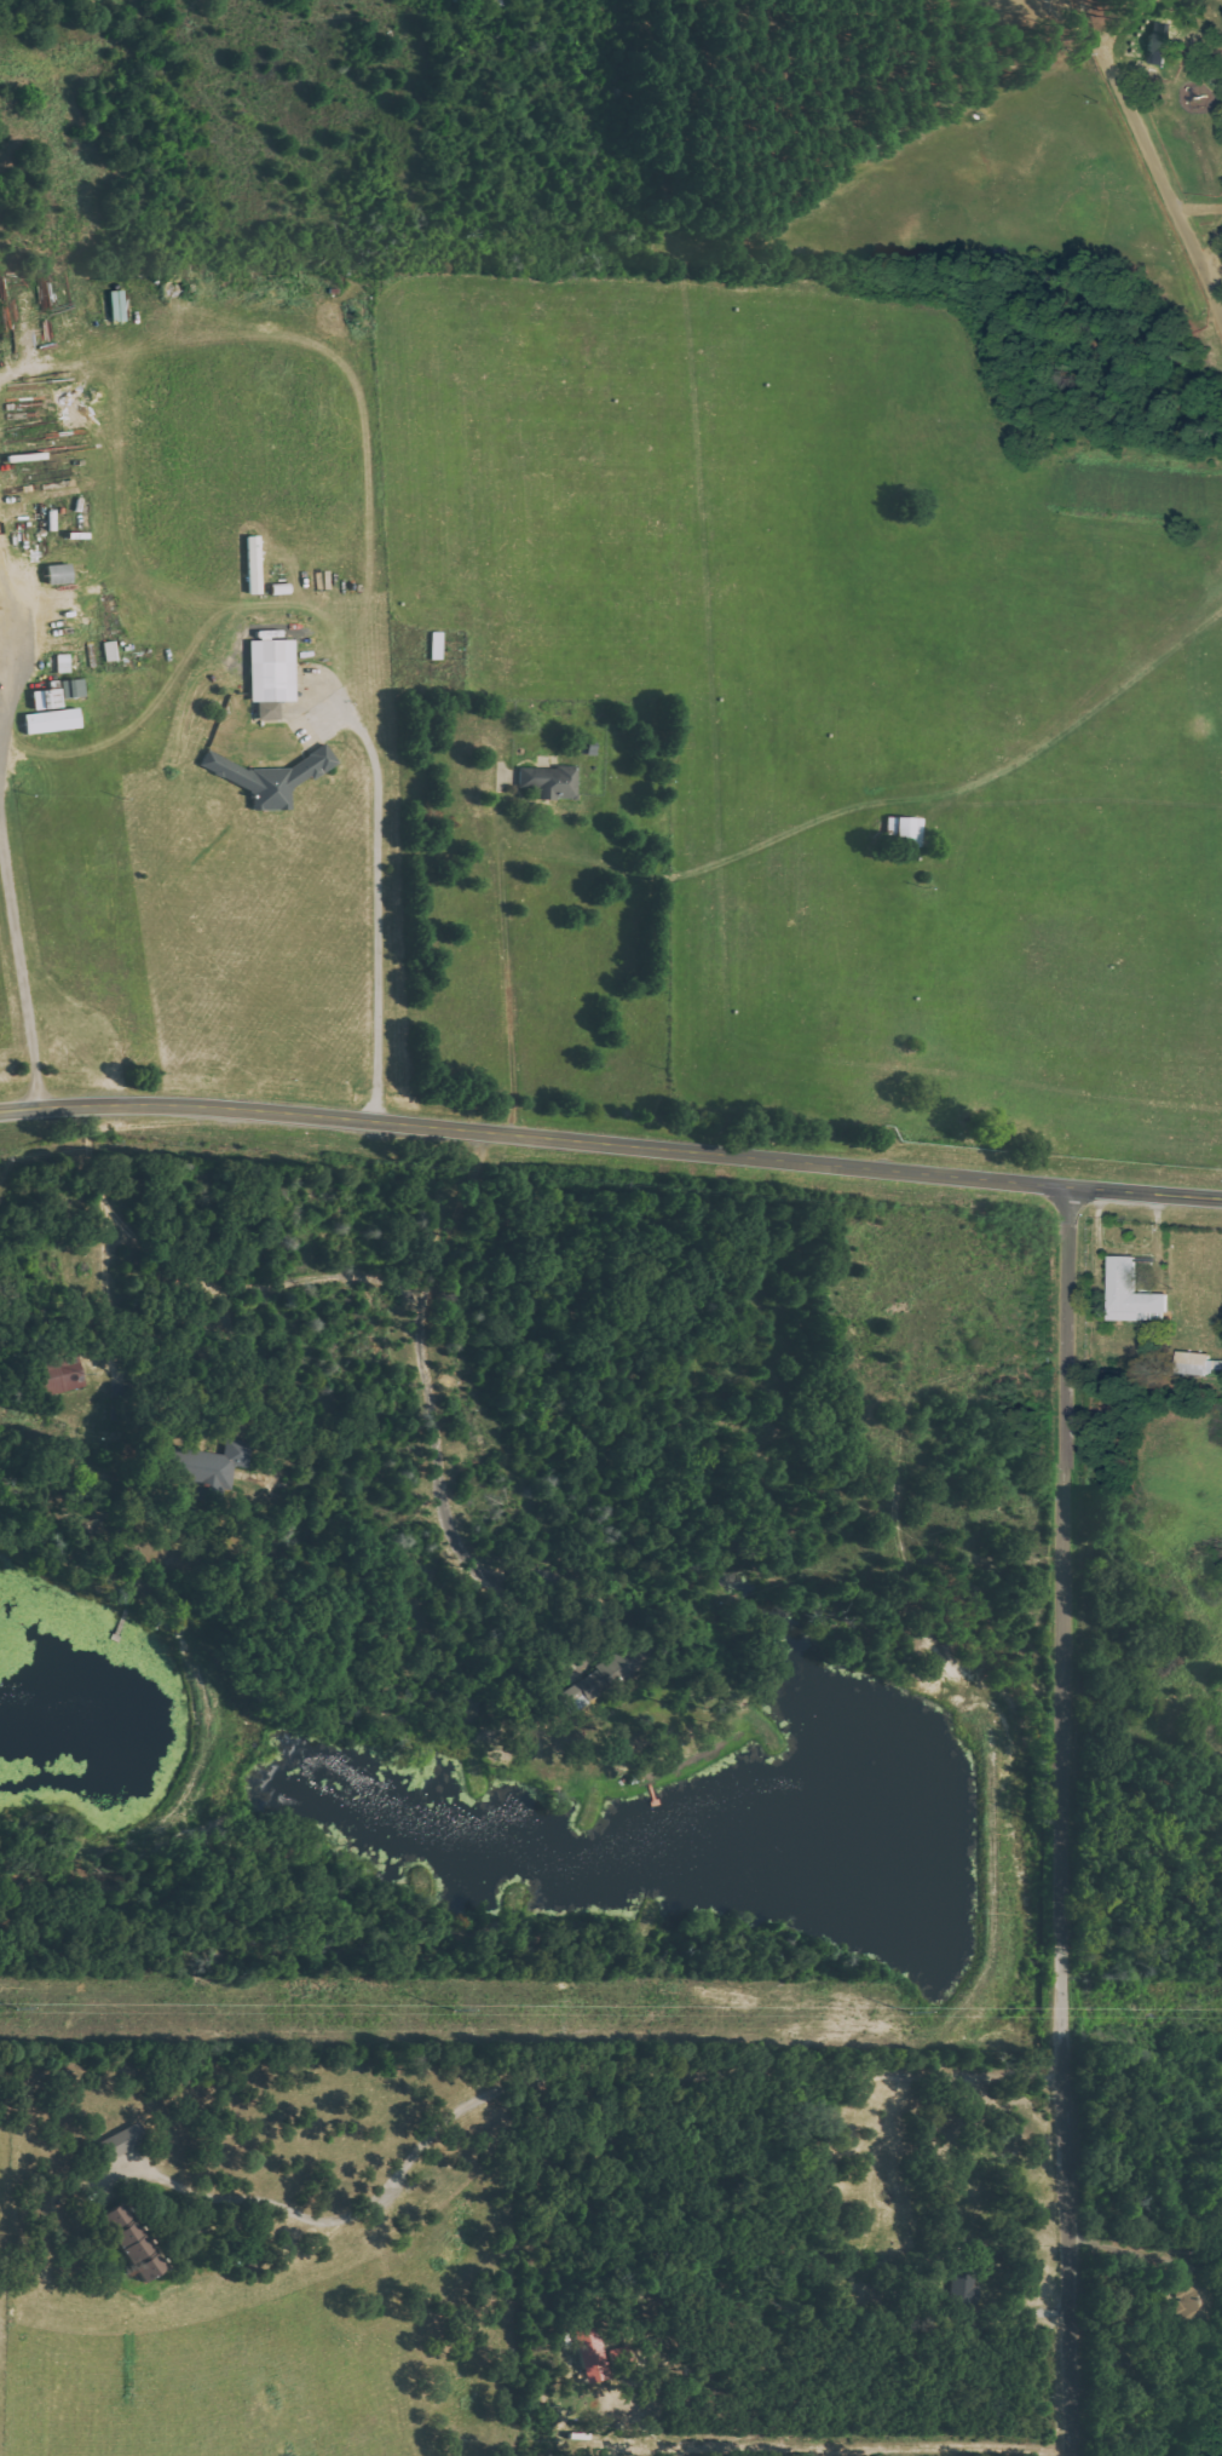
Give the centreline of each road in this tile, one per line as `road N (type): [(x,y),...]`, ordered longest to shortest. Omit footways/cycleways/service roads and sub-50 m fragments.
road 1 (residential): [(1070,2455),(1061,1979),(1068,1186)]
road 2 (secondary): [(0,1104),(96,1094),(173,1098),(1221,1194)]

